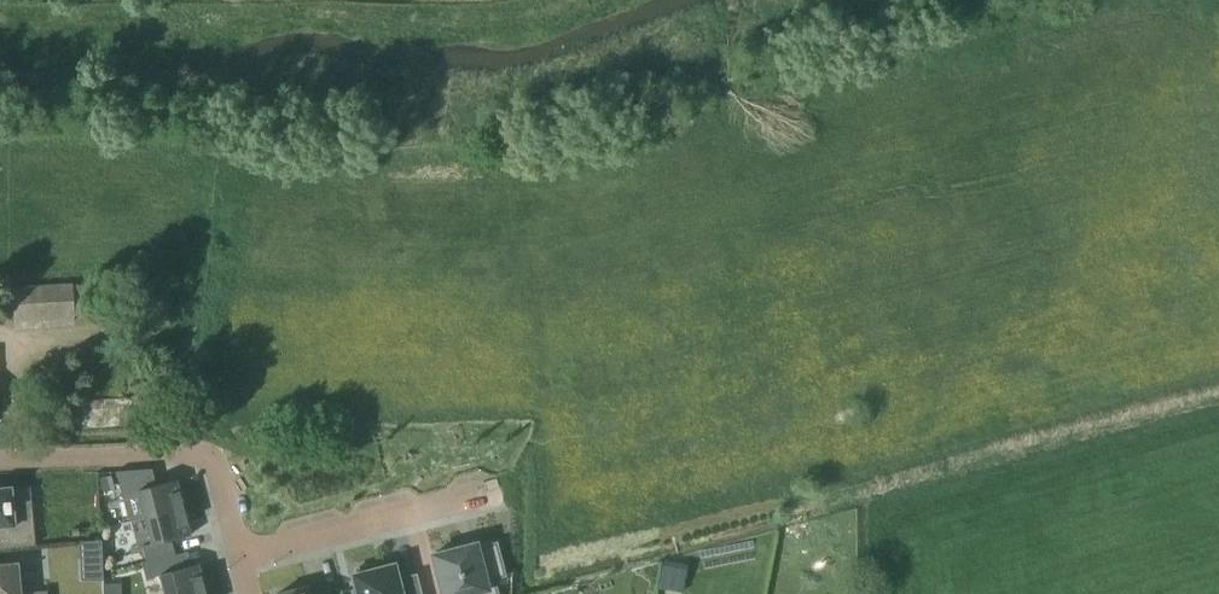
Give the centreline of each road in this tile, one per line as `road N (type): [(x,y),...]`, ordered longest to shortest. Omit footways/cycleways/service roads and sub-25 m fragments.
road 1 (residential): [(0,461),(195,452),(222,480),(237,557)]
road 2 (residential): [(237,557),(487,495)]

